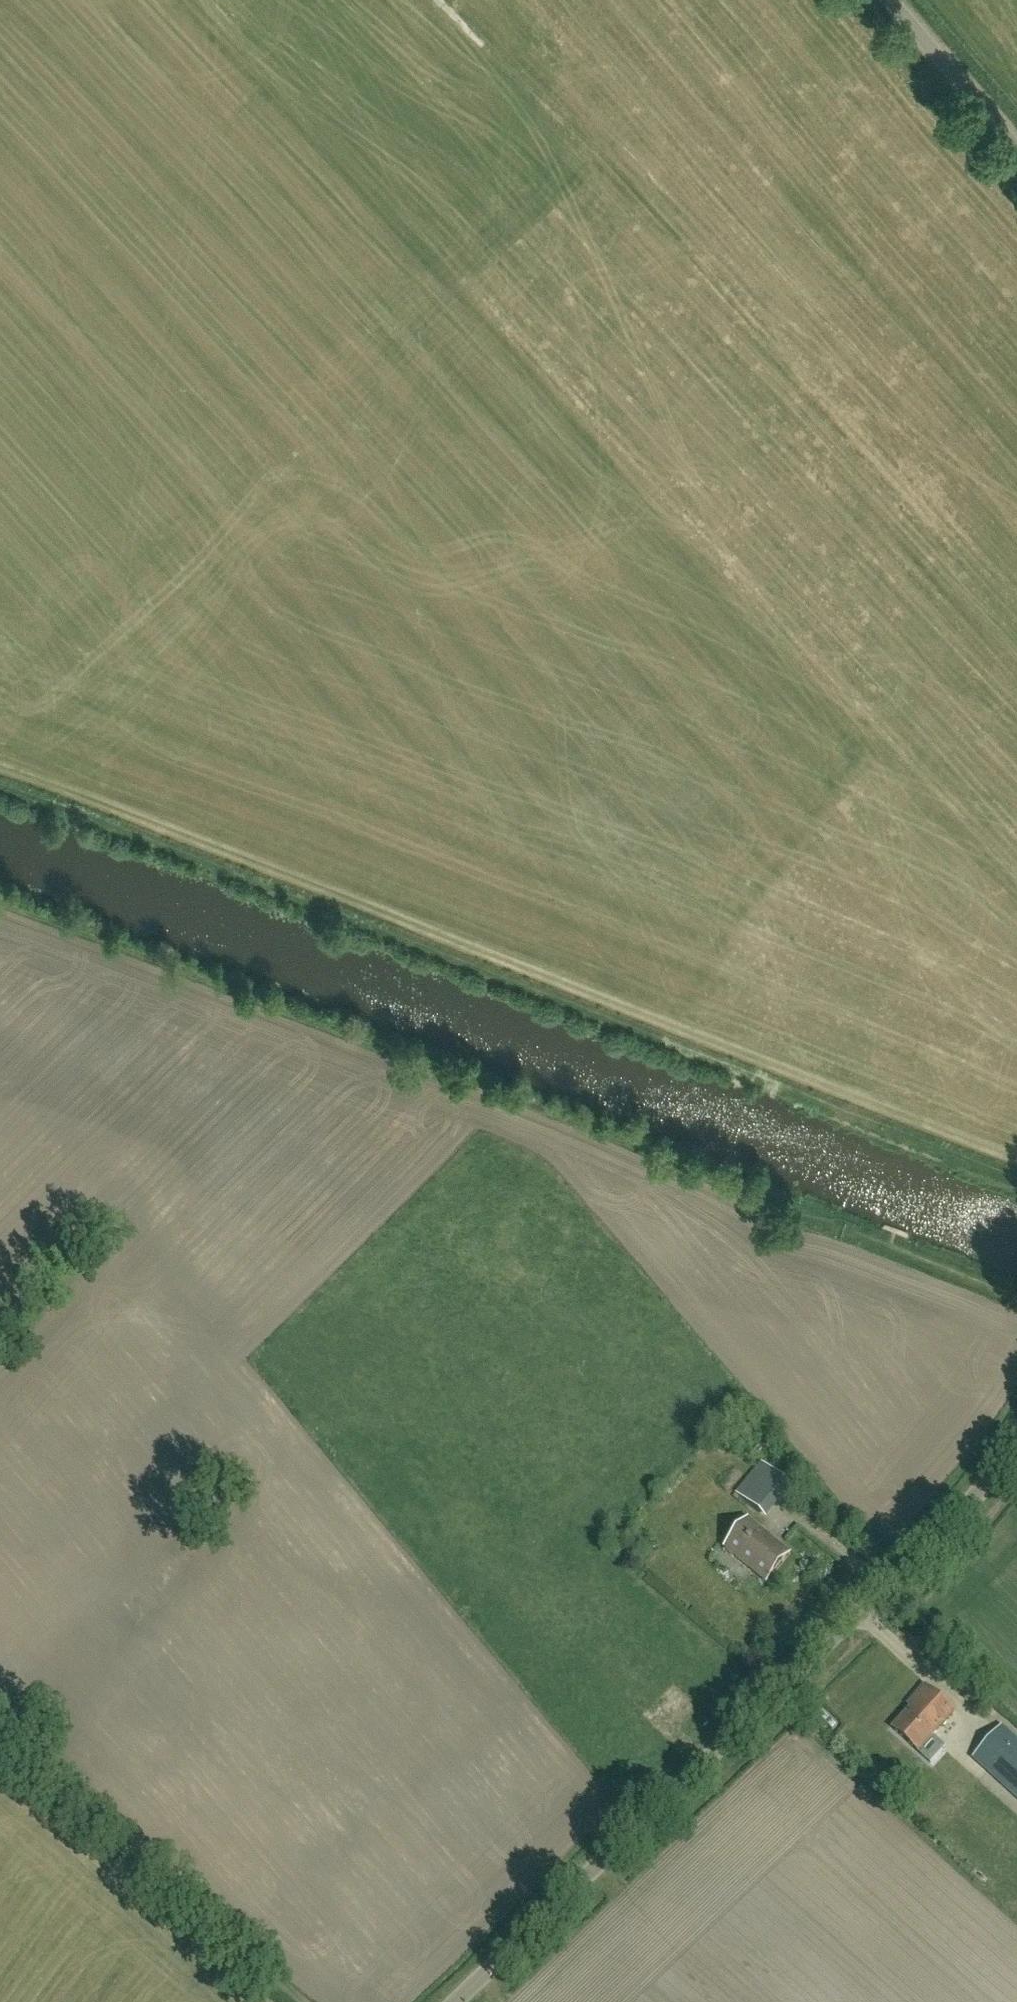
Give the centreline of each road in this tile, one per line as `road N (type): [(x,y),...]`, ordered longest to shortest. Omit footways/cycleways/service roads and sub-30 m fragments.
road 1 (unclassified): [(453,2001),(985,1482),(1016,1440)]
road 2 (unclassified): [(1016,151),(887,0)]

